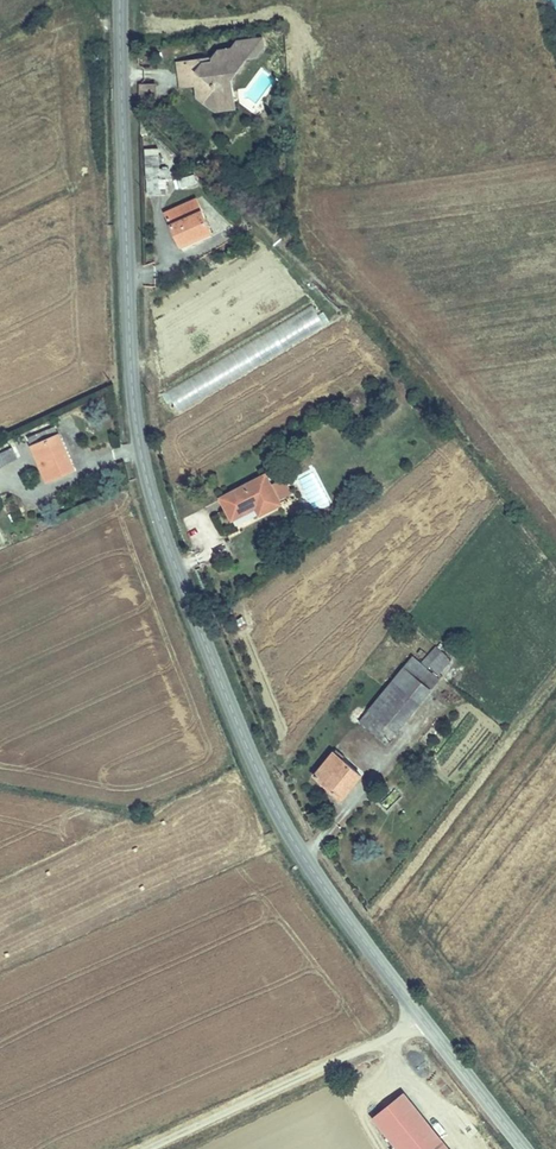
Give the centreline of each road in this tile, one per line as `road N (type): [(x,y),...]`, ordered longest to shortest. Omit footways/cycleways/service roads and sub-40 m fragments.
road 1 (tertiary): [(119,0),(130,377),(160,527),(284,829),(524,1148)]
road 2 (track): [(149,1148),(425,1021)]

